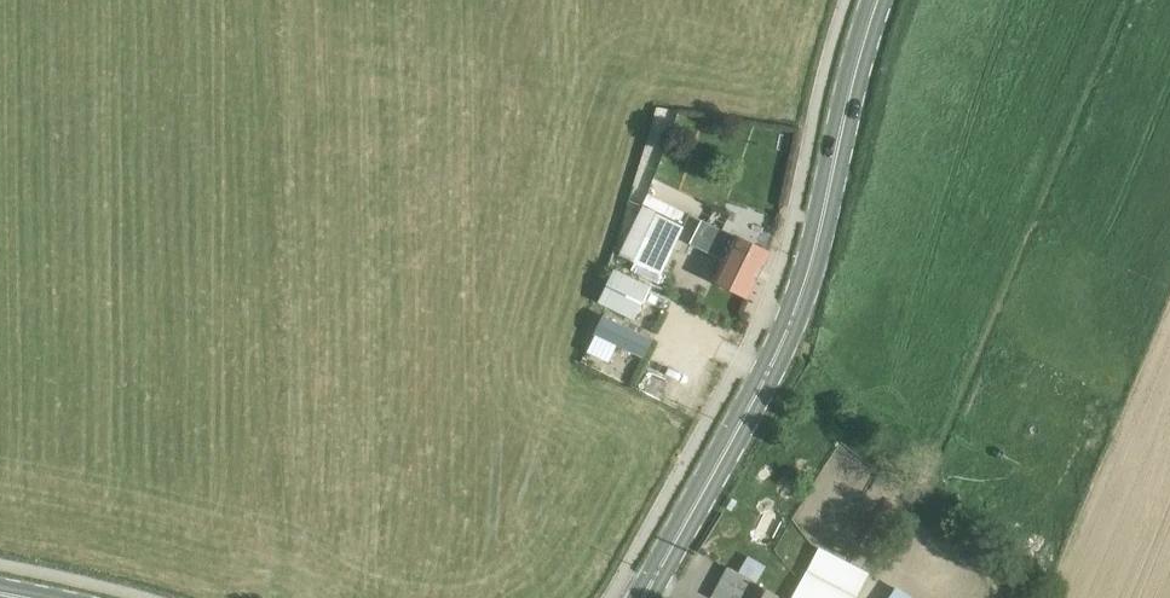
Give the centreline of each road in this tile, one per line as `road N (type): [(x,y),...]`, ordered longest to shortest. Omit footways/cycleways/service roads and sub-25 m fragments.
road 1 (primary): [(643,597),(795,316),(877,0)]

